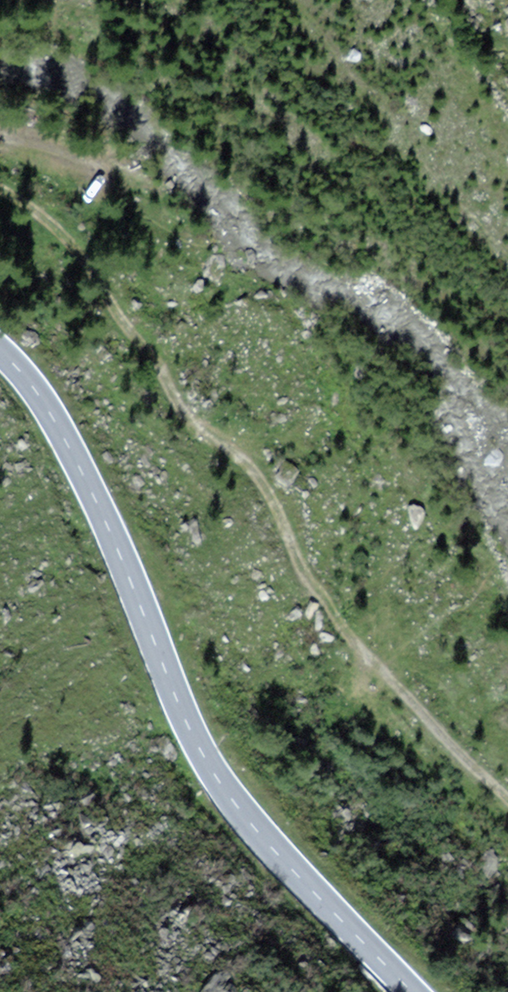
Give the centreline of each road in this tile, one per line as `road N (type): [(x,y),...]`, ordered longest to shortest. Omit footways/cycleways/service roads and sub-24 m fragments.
road 1 (track): [(507,799),(332,617),(261,478),(174,400),(69,241),(0,192)]
road 2 (secondary): [(413,991),(266,841),(204,759),(124,561),(55,419),(0,354)]

